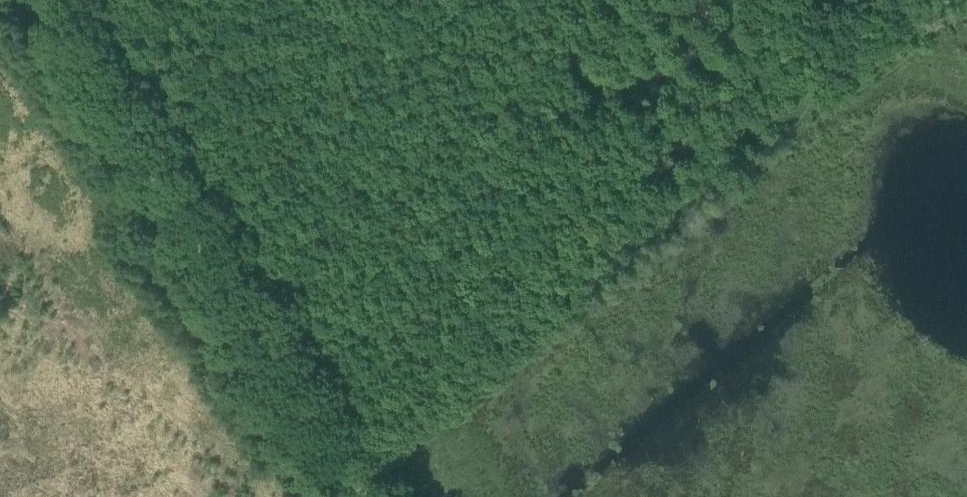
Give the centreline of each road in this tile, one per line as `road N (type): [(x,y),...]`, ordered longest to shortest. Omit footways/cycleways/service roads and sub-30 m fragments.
road 1 (unclassified): [(381,496),(45,0)]

